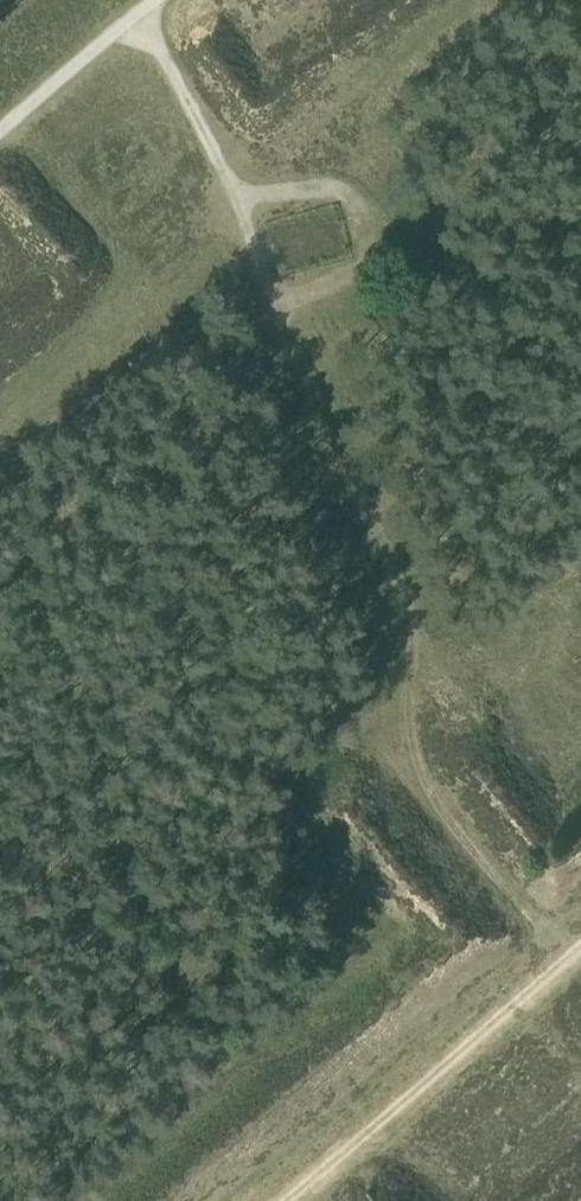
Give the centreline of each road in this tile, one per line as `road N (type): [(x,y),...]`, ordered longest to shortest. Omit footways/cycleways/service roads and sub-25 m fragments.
road 1 (track): [(148,17),(231,190),(413,633),(424,794),(566,960)]
road 2 (track): [(283,1200),(580,947)]
road 3 (track): [(168,0),(0,142)]

